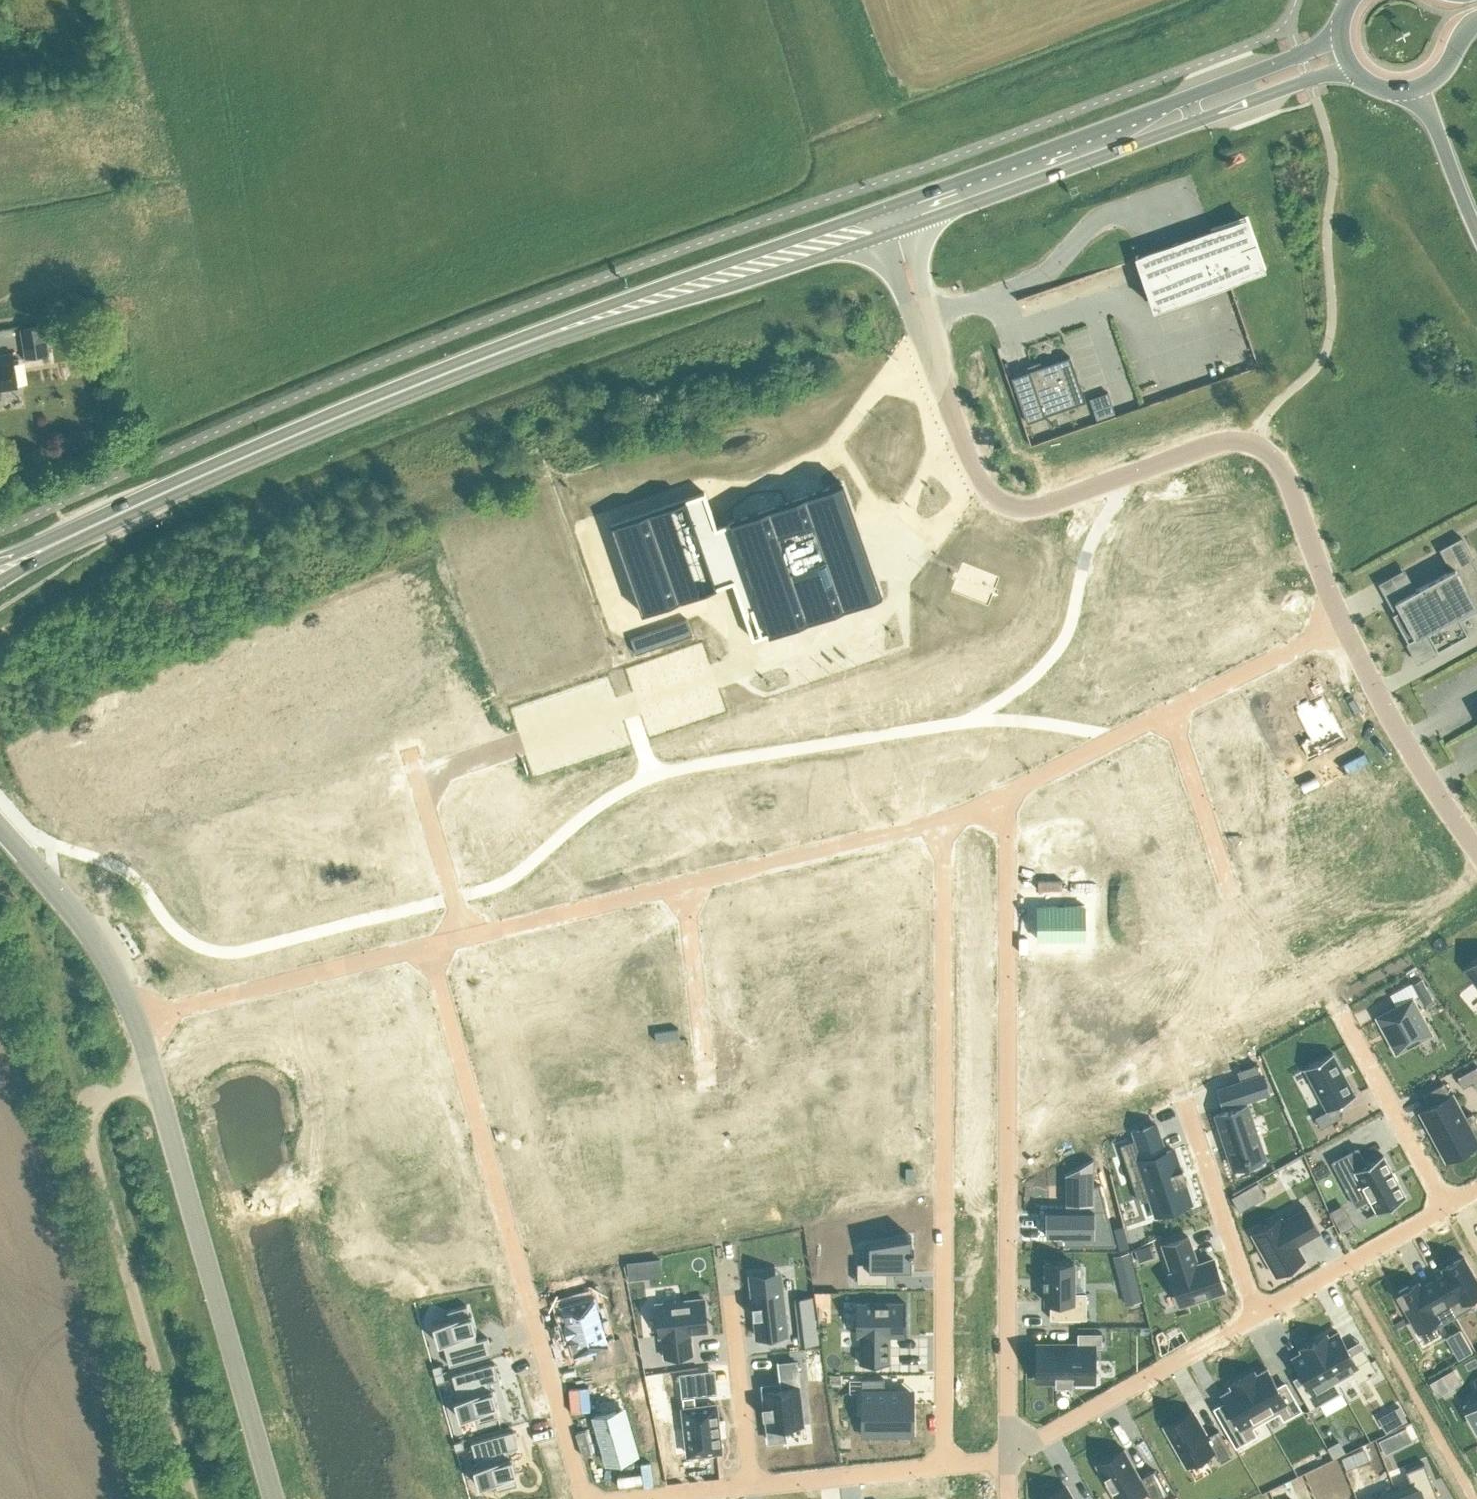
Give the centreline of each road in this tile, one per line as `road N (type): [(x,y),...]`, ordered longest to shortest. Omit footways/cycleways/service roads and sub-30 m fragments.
road 1 (primary): [(5,565),(491,354),(890,216)]
road 2 (residential): [(995,799),(1006,822),(1006,1454)]
road 3 (residential): [(943,1461),(936,821)]
road 4 (residential): [(429,944),(584,1498)]
road 5 (unclassified): [(192,1498),(86,1124),(95,1093),(150,1072)]
road 6 (residential): [(1128,474),(1039,507),(1007,506),(979,480),(890,216)]
road 7 (residential): [(271,1498),(150,1072)]
road 8 (residential): [(1128,474),(1206,446),(1257,439),(1287,474),(1341,619)]
road 9 (residential): [(136,1016),(429,944)]
road 10 (residential): [(1006,1454),(1254,1312)]
road 11 (primary): [(890,216),(1152,122)]
road 12 (residential): [(1341,619),(1415,762),(1476,852)]
road 13 (residential): [(429,944),(687,882)]
road 14 (residential): [(687,882),(936,821)]
road 15 (unclassified): [(136,1016),(58,890),(0,824)]
road 16 (residential): [(724,1248),(749,1482)]
road 17 (residential): [(1254,1312),(1185,1103)]
road 18 (residential): [(1254,1312),(1443,1205)]
road 19 (residential): [(1443,1205),(1344,1018)]
road 20 (primary): [(1340,28),(1152,122)]
road 21 (primary): [(1152,122),(1354,71)]
road 22 (residential): [(1164,712),(1341,619)]
road 23 (residential): [(749,1482),(943,1461)]
road 24 (residential): [(687,882),(706,1076)]
road 25 (residential): [(995,799),(1164,712)]
road 26 (residential): [(1164,712),(1229,889)]
road 27 (residential): [(589,1498),(749,1482)]
road 28 (trunk): [(1418,89),(1476,229)]

